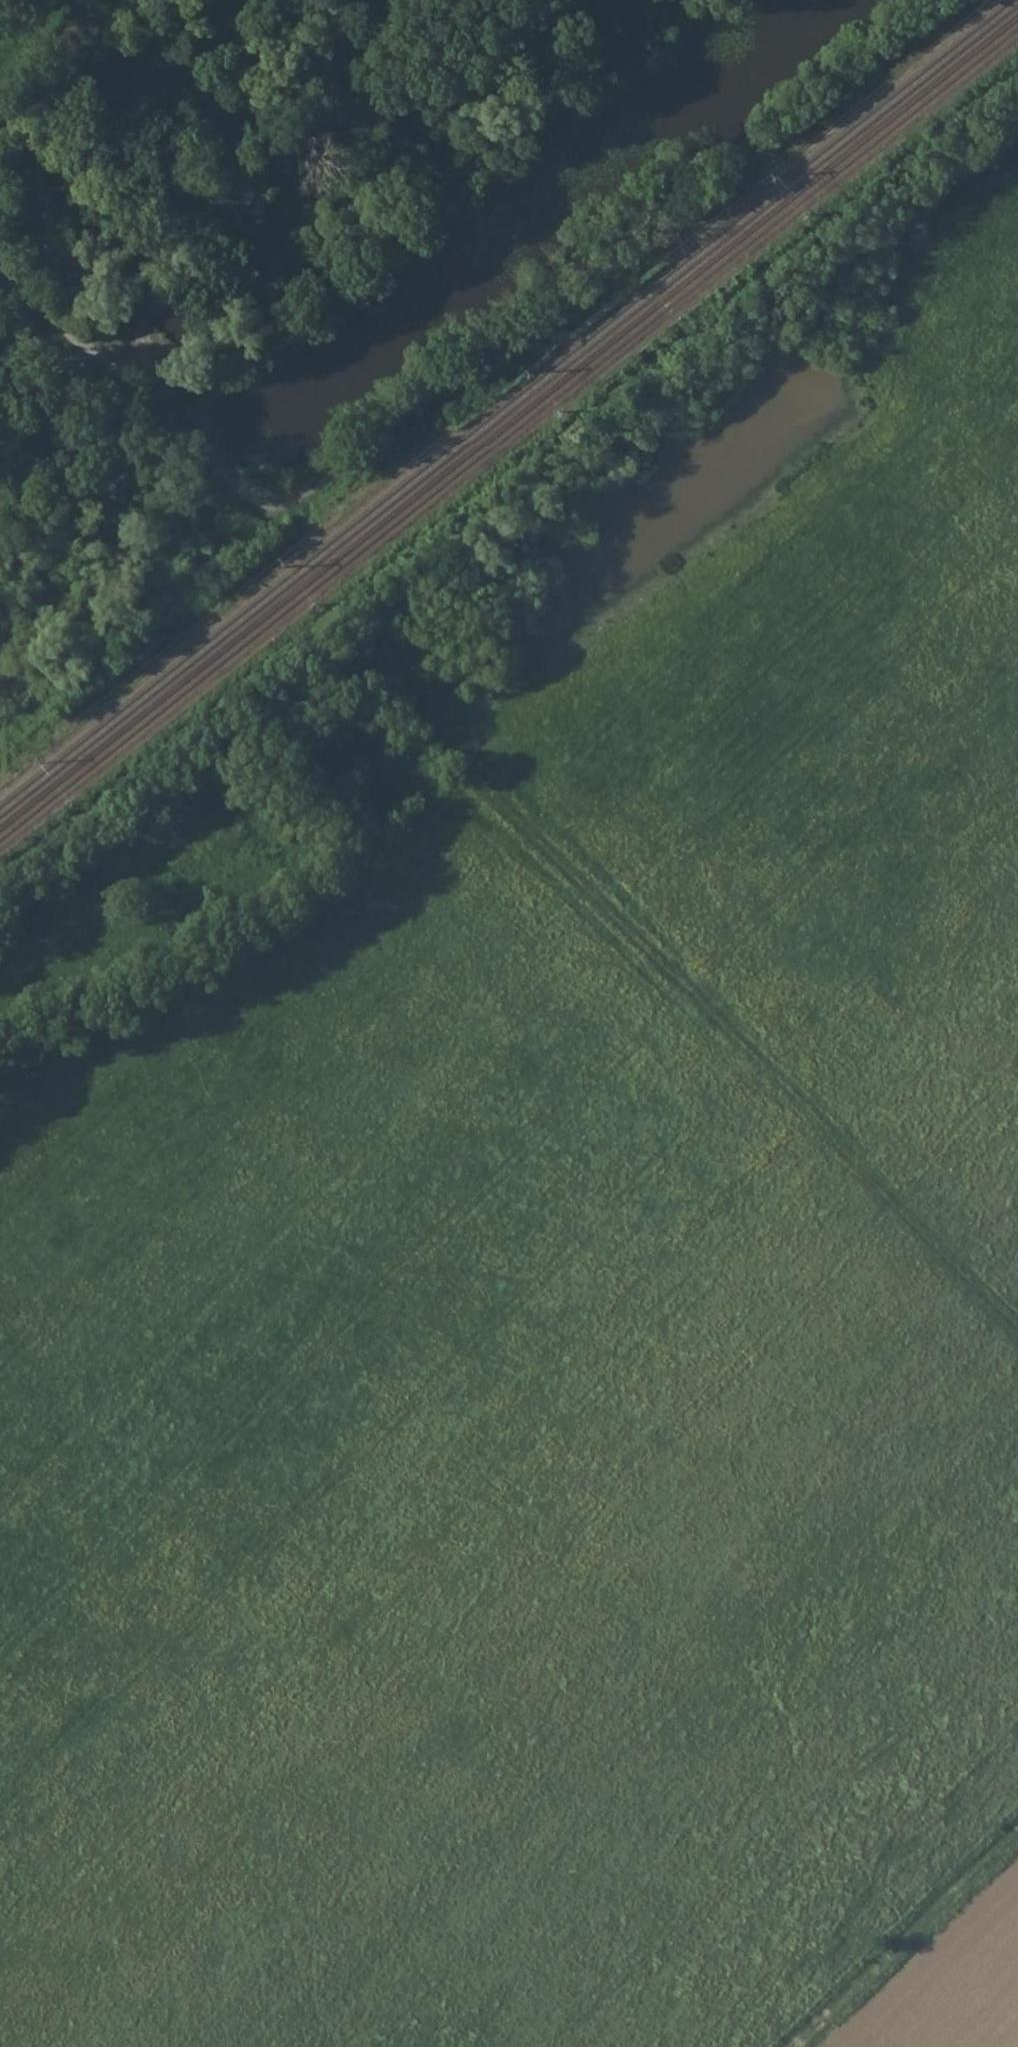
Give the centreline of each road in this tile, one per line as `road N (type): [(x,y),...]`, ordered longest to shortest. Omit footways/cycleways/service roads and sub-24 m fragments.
road 1 (unclassified): [(0,270),(181,436),(275,508),(438,399)]
road 2 (track): [(1017,1823),(789,2046)]

